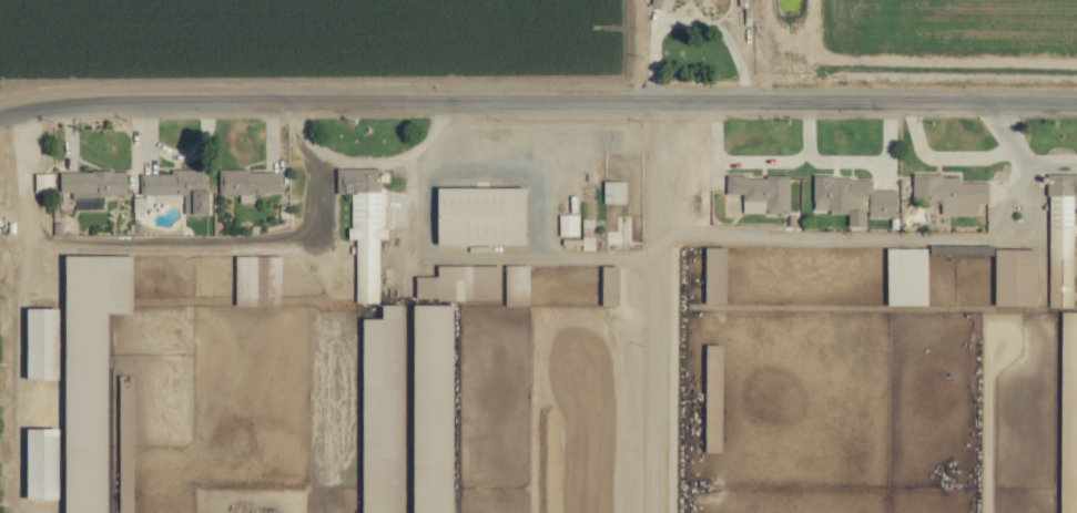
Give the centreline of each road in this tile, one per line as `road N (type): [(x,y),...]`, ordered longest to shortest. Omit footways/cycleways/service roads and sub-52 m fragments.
road 1 (tertiary): [(0,116),(162,104),(1076,108)]

